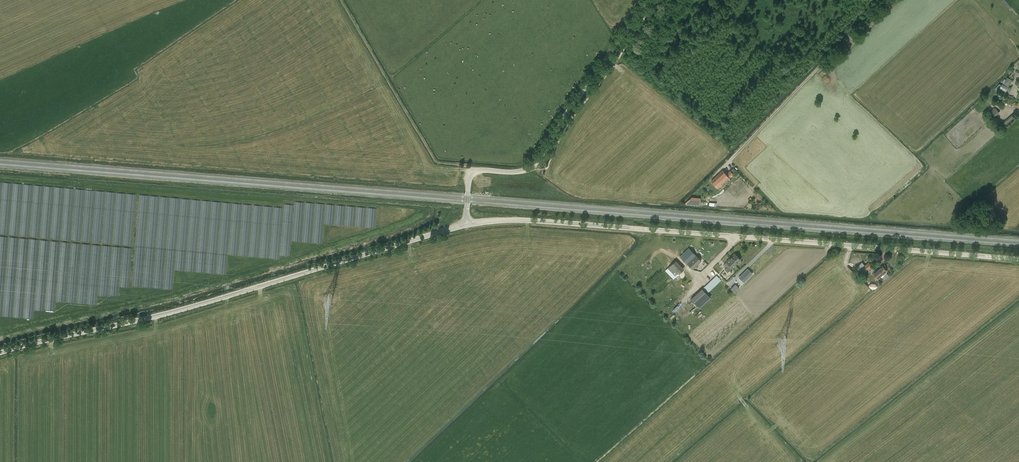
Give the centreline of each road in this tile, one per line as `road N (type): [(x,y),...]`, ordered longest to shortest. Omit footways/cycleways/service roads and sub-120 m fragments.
road 1 (unclassified): [(1018,261),(535,221),(465,226)]
road 2 (unclassified): [(465,226),(201,309),(0,359)]
road 3 (unclassified): [(465,226),(471,174),(513,174),(536,164),(648,0)]

